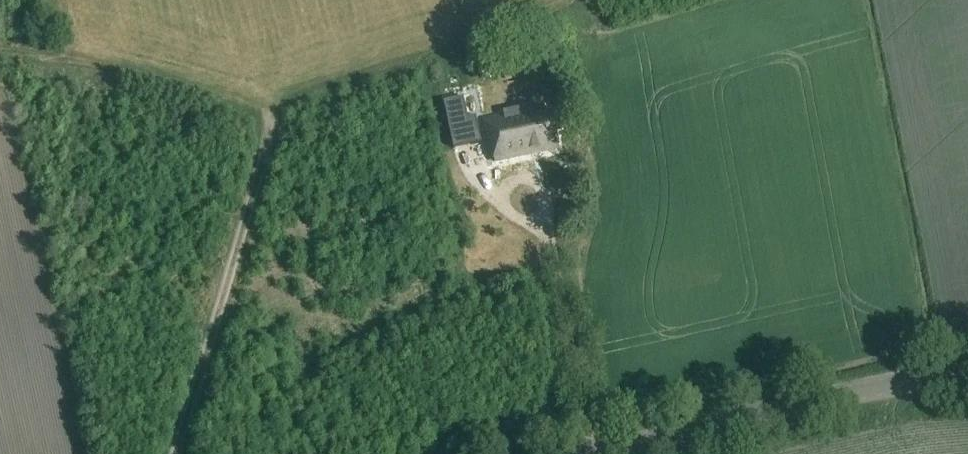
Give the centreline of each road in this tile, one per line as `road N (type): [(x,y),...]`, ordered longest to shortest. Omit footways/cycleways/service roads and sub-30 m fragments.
road 1 (track): [(562,0),(294,94),(275,115),(241,96),(0,53)]
road 2 (tertiary): [(584,453),(967,371)]
road 3 (track): [(275,115),(176,453)]

